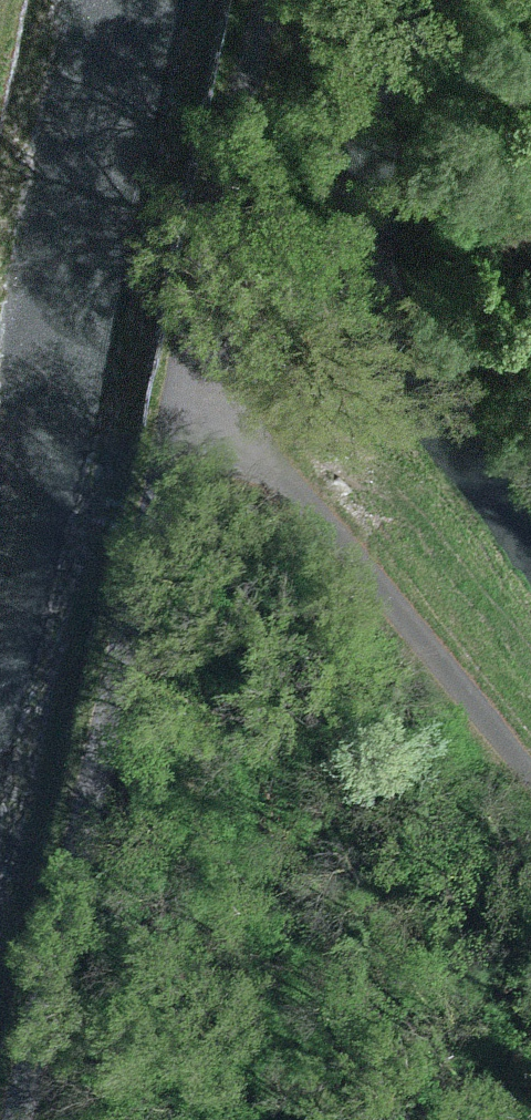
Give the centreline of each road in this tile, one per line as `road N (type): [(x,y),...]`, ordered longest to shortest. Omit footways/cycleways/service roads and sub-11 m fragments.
road 1 (unclassified): [(182,415),(16,1119)]
road 2 (unclassified): [(182,415),(240,443),(304,502),(530,777)]
road 3 (unclassified): [(260,0),(182,415)]

